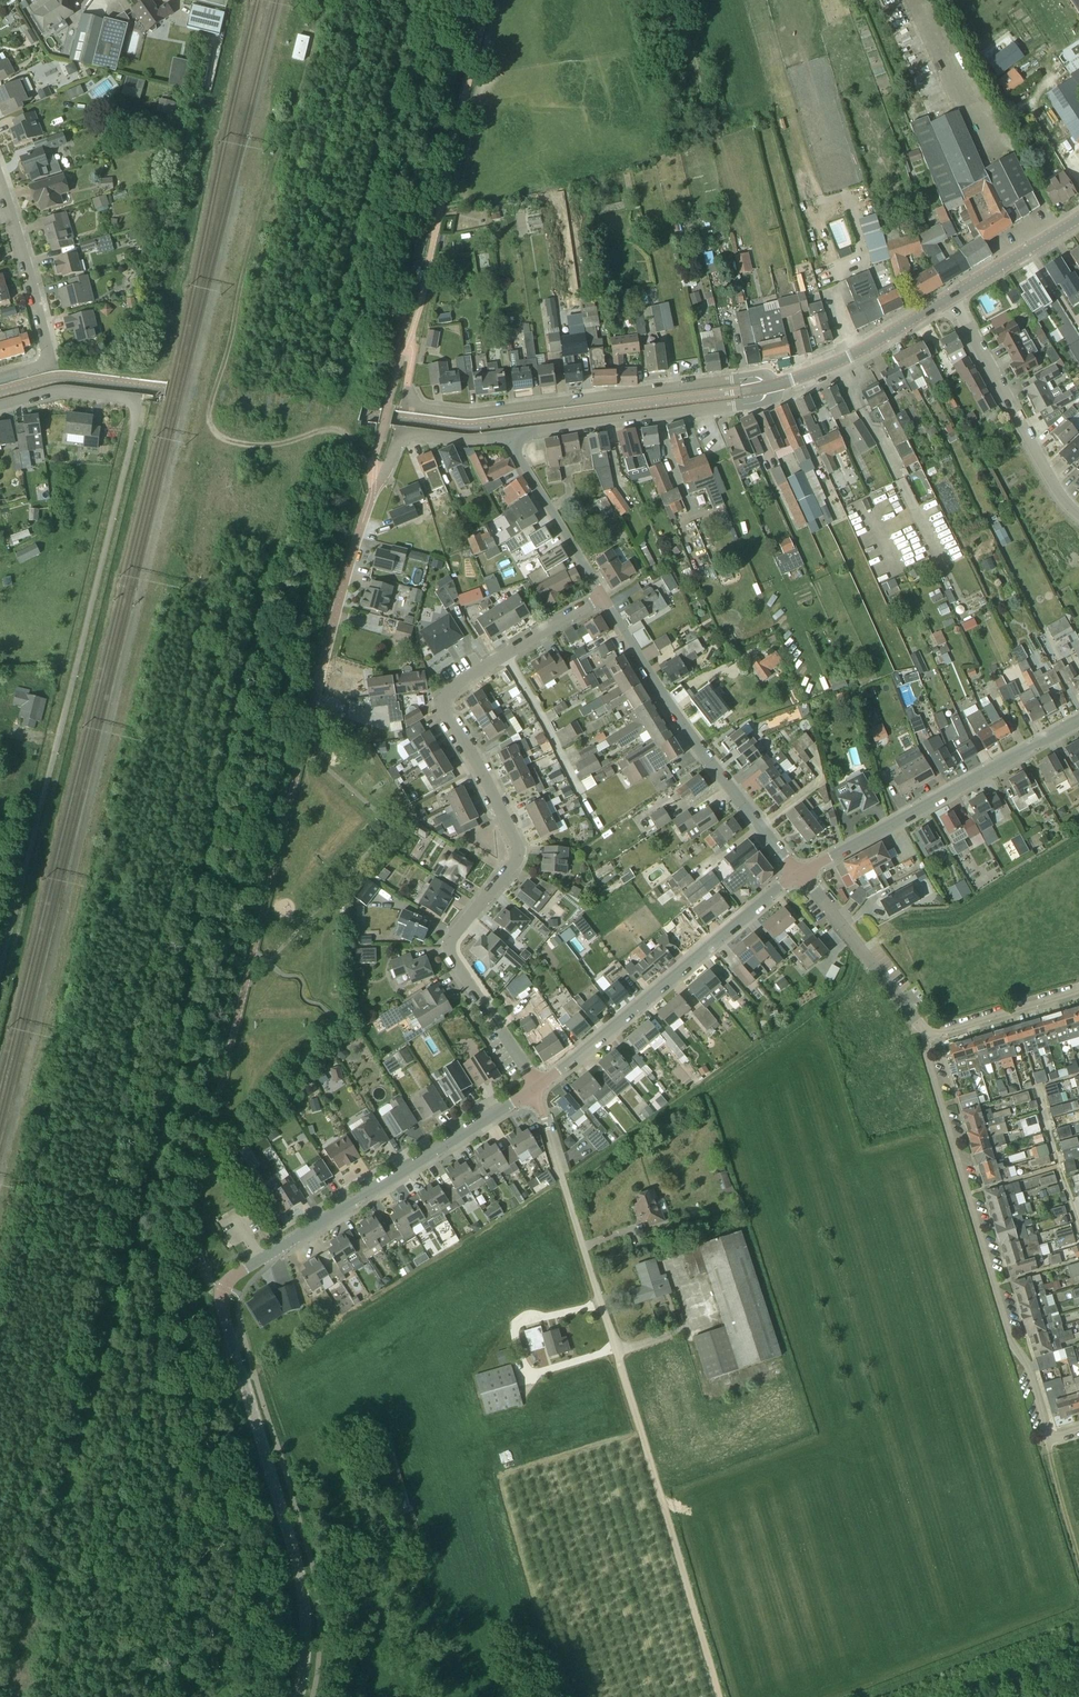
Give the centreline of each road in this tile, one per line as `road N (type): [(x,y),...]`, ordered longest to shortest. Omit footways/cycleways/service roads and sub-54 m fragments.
road 1 (residential): [(0,978),(135,419),(124,399),(84,393),(0,406)]
road 2 (residential): [(535,1087),(451,947),(519,851),(444,702),(450,690),(602,598)]
road 3 (track): [(373,474),(336,433),(258,446),(226,439),(213,407),(324,0)]
road 4 (residential): [(1049,1438),(1031,1371),(1007,1332),(924,1047),(928,1036)]
road 5 (unclassified): [(294,1696),(300,1591),(234,1362),(224,1289)]
road 6 (unclassified): [(365,414),(468,427),(766,387)]
road 7 (unclassified): [(361,414),(68,379),(0,394)]
road 8 (residential): [(411,402),(471,414),(741,379),(759,378),(766,387)]
road 9 (track): [(716,1696),(616,1354)]
road 10 (residential): [(800,875),(705,756),(602,598)]
road 11 (residential): [(535,1087),(800,875)]
road 12 (residential): [(262,1259),(535,1087)]
road 13 (residential): [(800,875),(1078,721)]
road 14 (residential): [(616,1354),(535,1087)]
road 15 (residential): [(766,387),(755,403),(506,437)]
road 16 (residential): [(1078,514),(1059,493),(952,297)]
road 17 (residential): [(308,729),(372,494)]
road 18 (residential): [(0,378),(49,358),(0,181)]
road 19 (unclassified): [(766,387),(845,359),(952,297)]
road 20 (residential): [(928,1036),(800,875)]
road 21 (residential): [(602,598),(506,437)]
road 22 (residential): [(506,437),(403,437),(372,494)]
road 23 (residential): [(928,1036),(1078,991)]
road 24 (unclassified): [(952,297),(1078,220)]
road 25 (unclassified): [(1078,1570),(1049,1438)]

